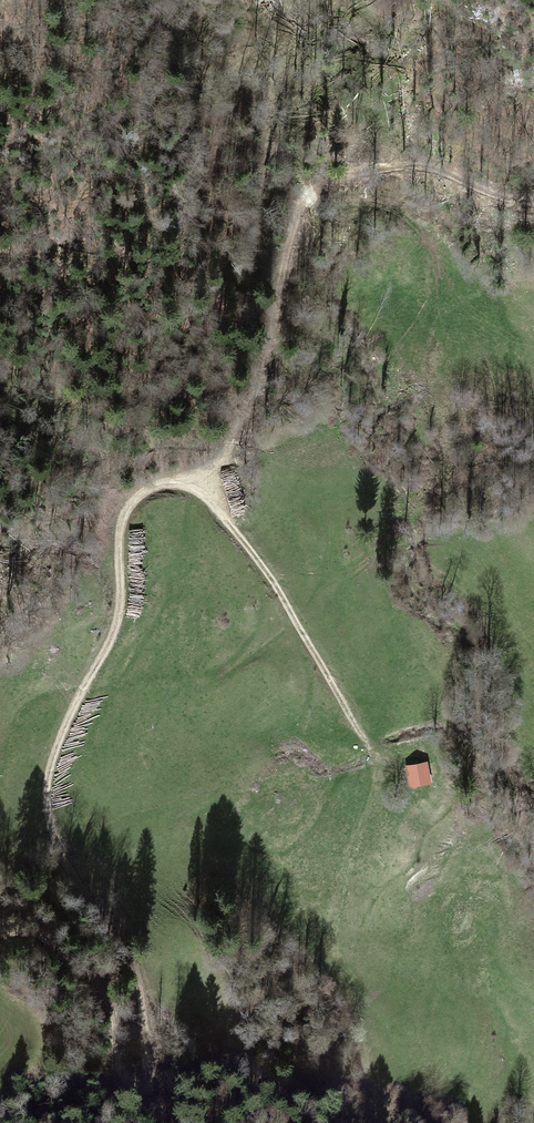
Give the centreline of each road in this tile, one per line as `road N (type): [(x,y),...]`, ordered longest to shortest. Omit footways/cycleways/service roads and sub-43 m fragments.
road 1 (track): [(383,1122),(332,934),(376,760),(259,561),(215,506),(186,485),(154,488),(130,508),(117,624),(48,780),(65,858),(136,982),(144,1078),(125,1083),(115,1074),(106,1008),(79,962),(47,942),(0,940)]
road 2 (track): [(200,491),(249,410),(297,224),(316,194),(364,172),(421,169),(533,204)]

